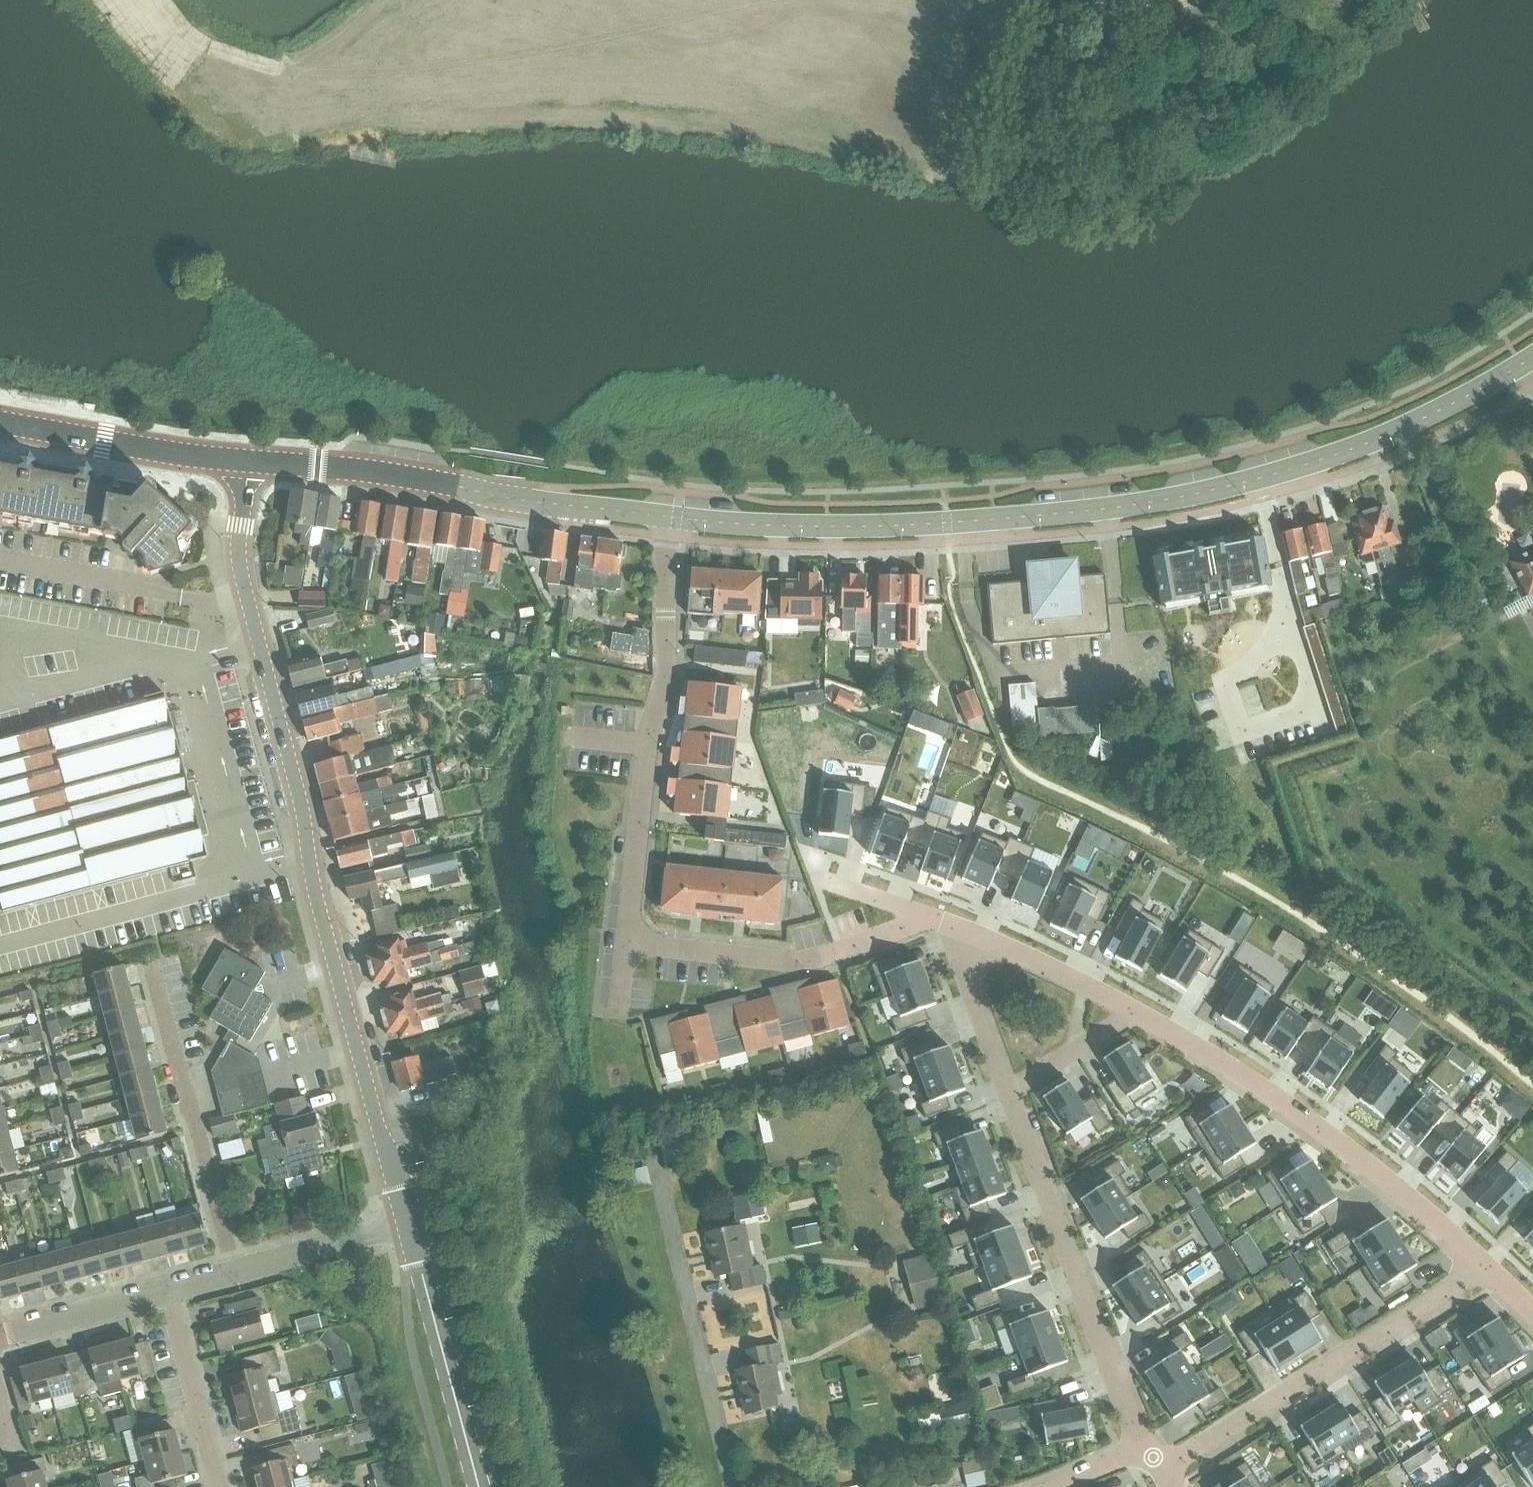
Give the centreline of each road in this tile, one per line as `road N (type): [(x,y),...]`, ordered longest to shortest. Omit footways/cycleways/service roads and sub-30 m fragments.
road 1 (tertiary): [(677,518),(948,523),(1172,499),(1378,438),(1532,358)]
road 2 (tertiary): [(411,1224),(313,882),(305,818),(240,553),(253,461)]
road 3 (residential): [(630,943),(647,745),(670,636),(668,537),(677,518)]
road 4 (tertiary): [(253,461),(677,518)]
road 5 (residential): [(1477,1260),(1322,1129),(1133,1011)]
road 6 (residential): [(1158,1472),(1460,1279),(1477,1260)]
road 7 (residential): [(1142,1451),(1005,1093)]
road 8 (residential): [(243,1270),(153,961)]
road 9 (residential): [(630,943),(809,963),(937,916)]
road 10 (tertiary): [(480,1486),(411,1224)]
road 11 (tertiary): [(253,461),(0,421)]
road 12 (residential): [(1133,1011),(1046,961),(937,916)]
road 13 (residential): [(225,1486),(173,1291)]
road 14 (residential): [(1005,1093),(937,916)]
road 15 (residential): [(0,1337),(173,1291)]
road 16 (residential): [(243,1270),(411,1224)]
road 17 (residential): [(1133,1011),(1005,1093)]
road 18 (track): [(164,0),(210,48),(279,70)]

